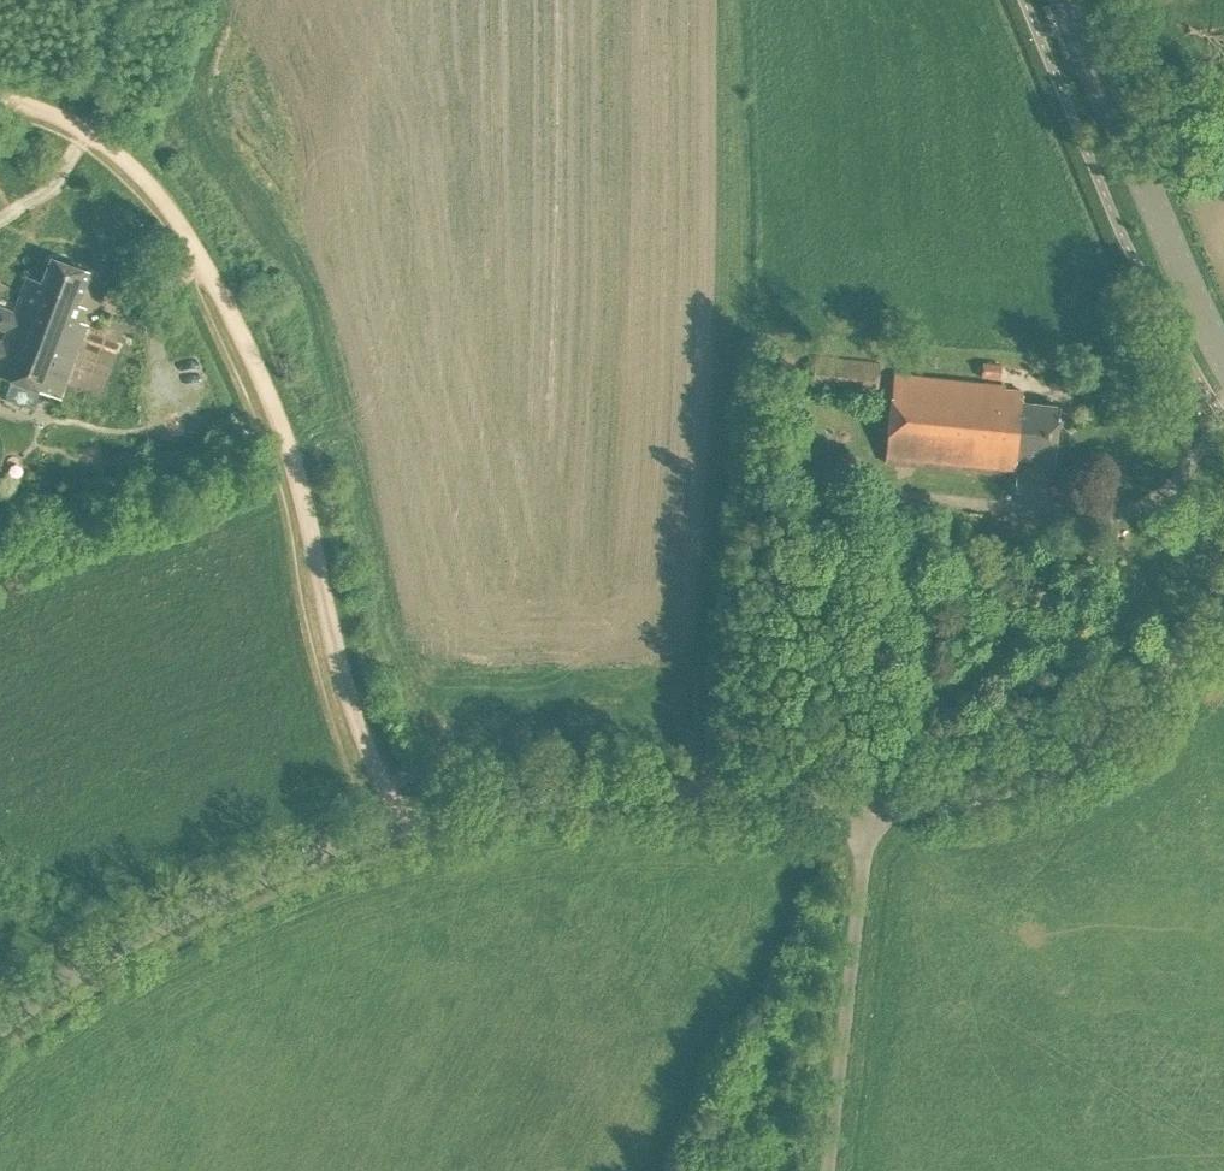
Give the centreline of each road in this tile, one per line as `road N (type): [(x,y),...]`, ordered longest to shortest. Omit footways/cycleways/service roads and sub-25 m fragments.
road 1 (unclassified): [(0,1024),(137,937),(250,882),(403,825),(586,796),(705,790),(868,801)]
road 2 (track): [(403,825),(360,726),(299,480),(210,278),(168,206),(83,127),(0,97)]
road 3 (unclassified): [(868,801),(945,799),(1029,780),(1148,681),(1223,589)]
road 4 (secondary): [(1223,360),(1066,0)]
road 5 (unclassified): [(827,1170),(868,801)]
road 6 (track): [(73,122),(120,0)]

